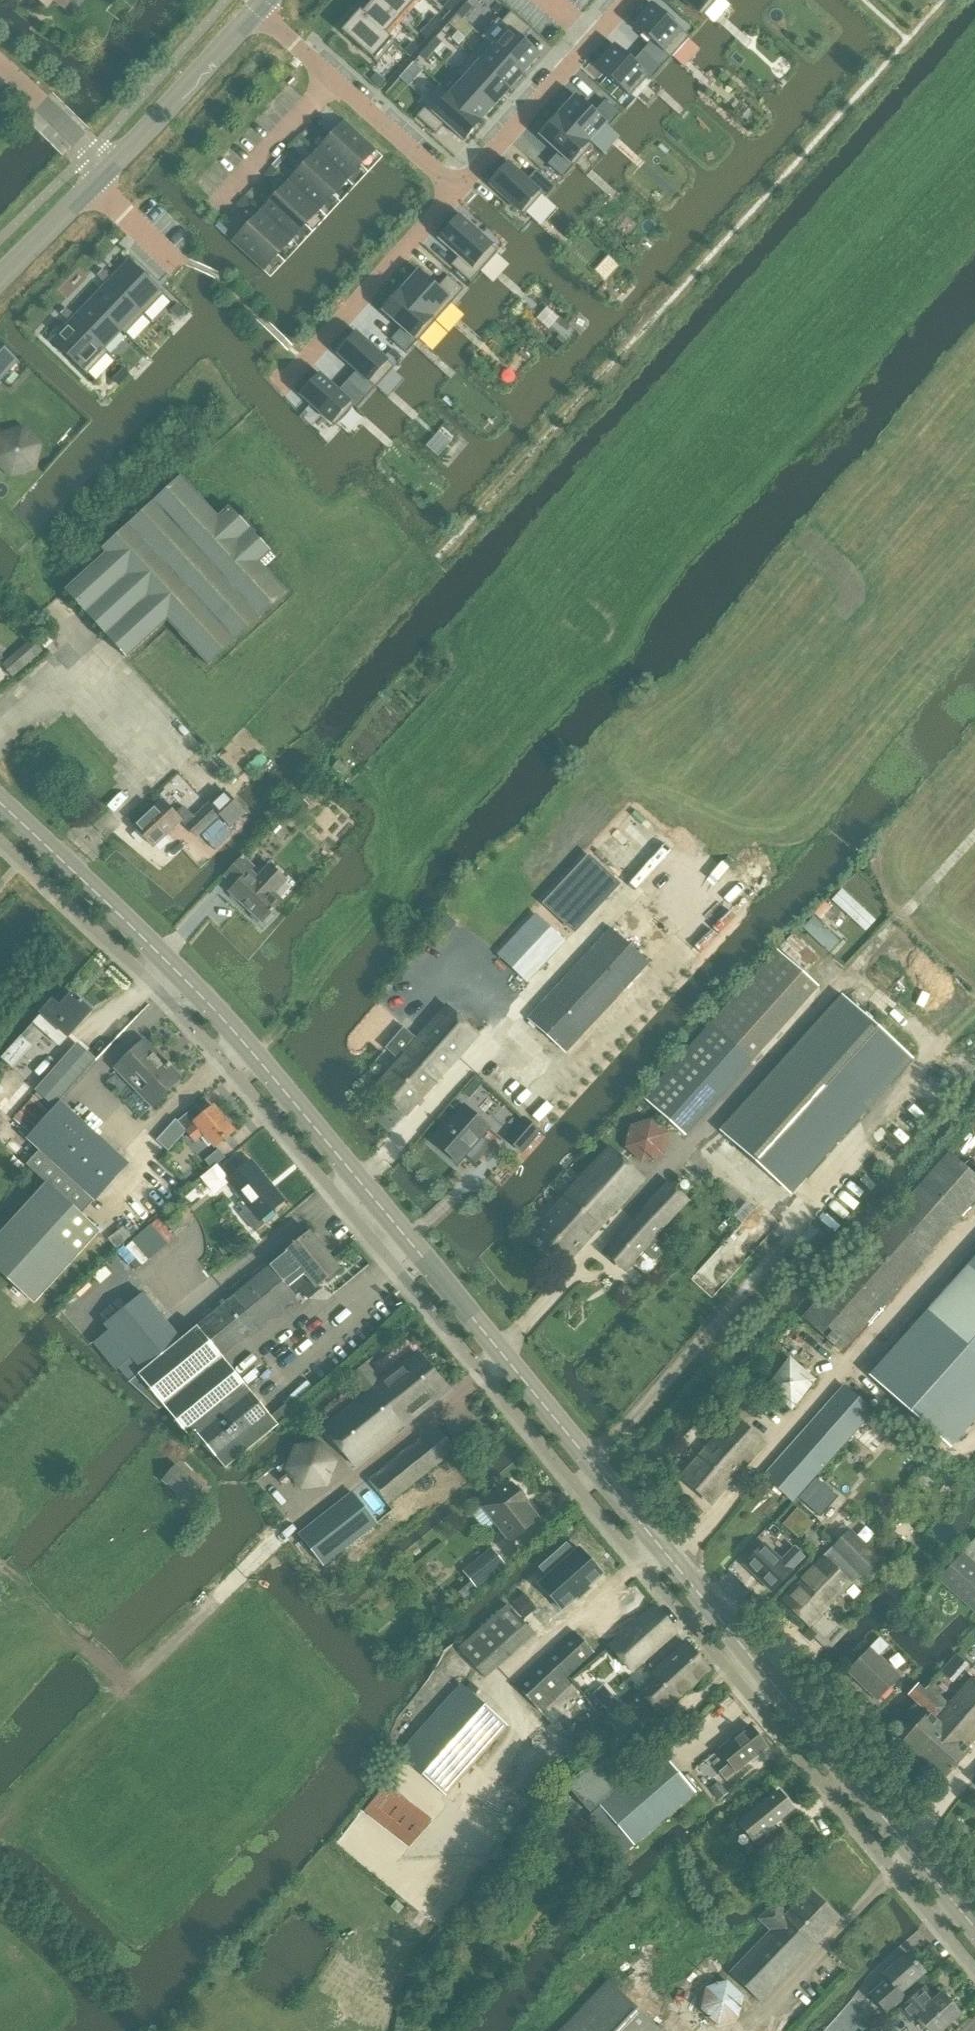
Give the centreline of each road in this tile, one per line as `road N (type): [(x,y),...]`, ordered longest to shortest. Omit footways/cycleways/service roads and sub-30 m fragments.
road 1 (tertiary): [(974,1930),(221,1016),(0,803)]
road 2 (track): [(689,828),(901,595),(873,570)]
road 3 (residential): [(458,189),(286,384)]
road 4 (residential): [(458,189),(628,0)]
road 5 (track): [(824,1002),(974,834)]
road 6 (tertiary): [(108,171),(258,4)]
road 7 (residential): [(332,77),(214,204)]
road 8 (residential): [(332,77),(458,189)]
road 9 (tertiary): [(0,280),(108,171)]
road 10 (residential): [(108,171),(0,67)]

